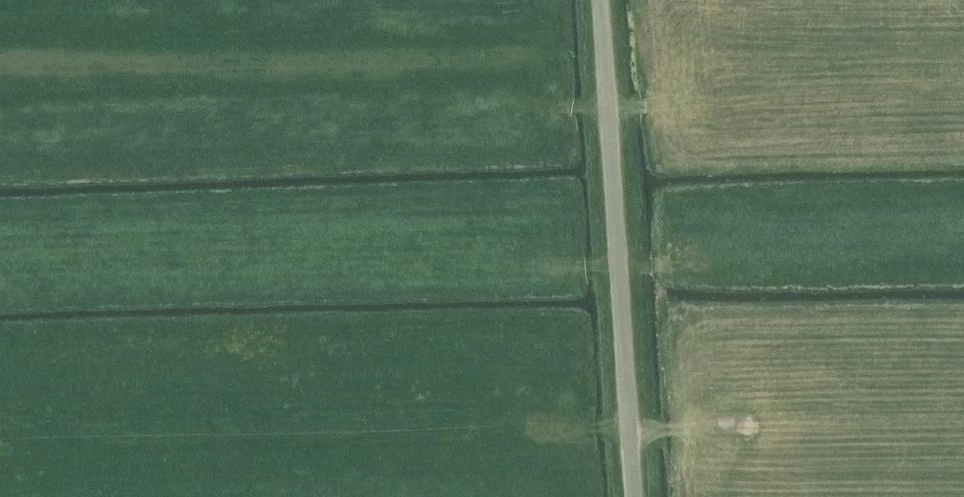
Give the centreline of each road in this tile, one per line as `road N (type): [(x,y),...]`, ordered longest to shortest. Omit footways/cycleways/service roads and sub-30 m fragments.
road 1 (unclassified): [(635,496),(600,0)]

